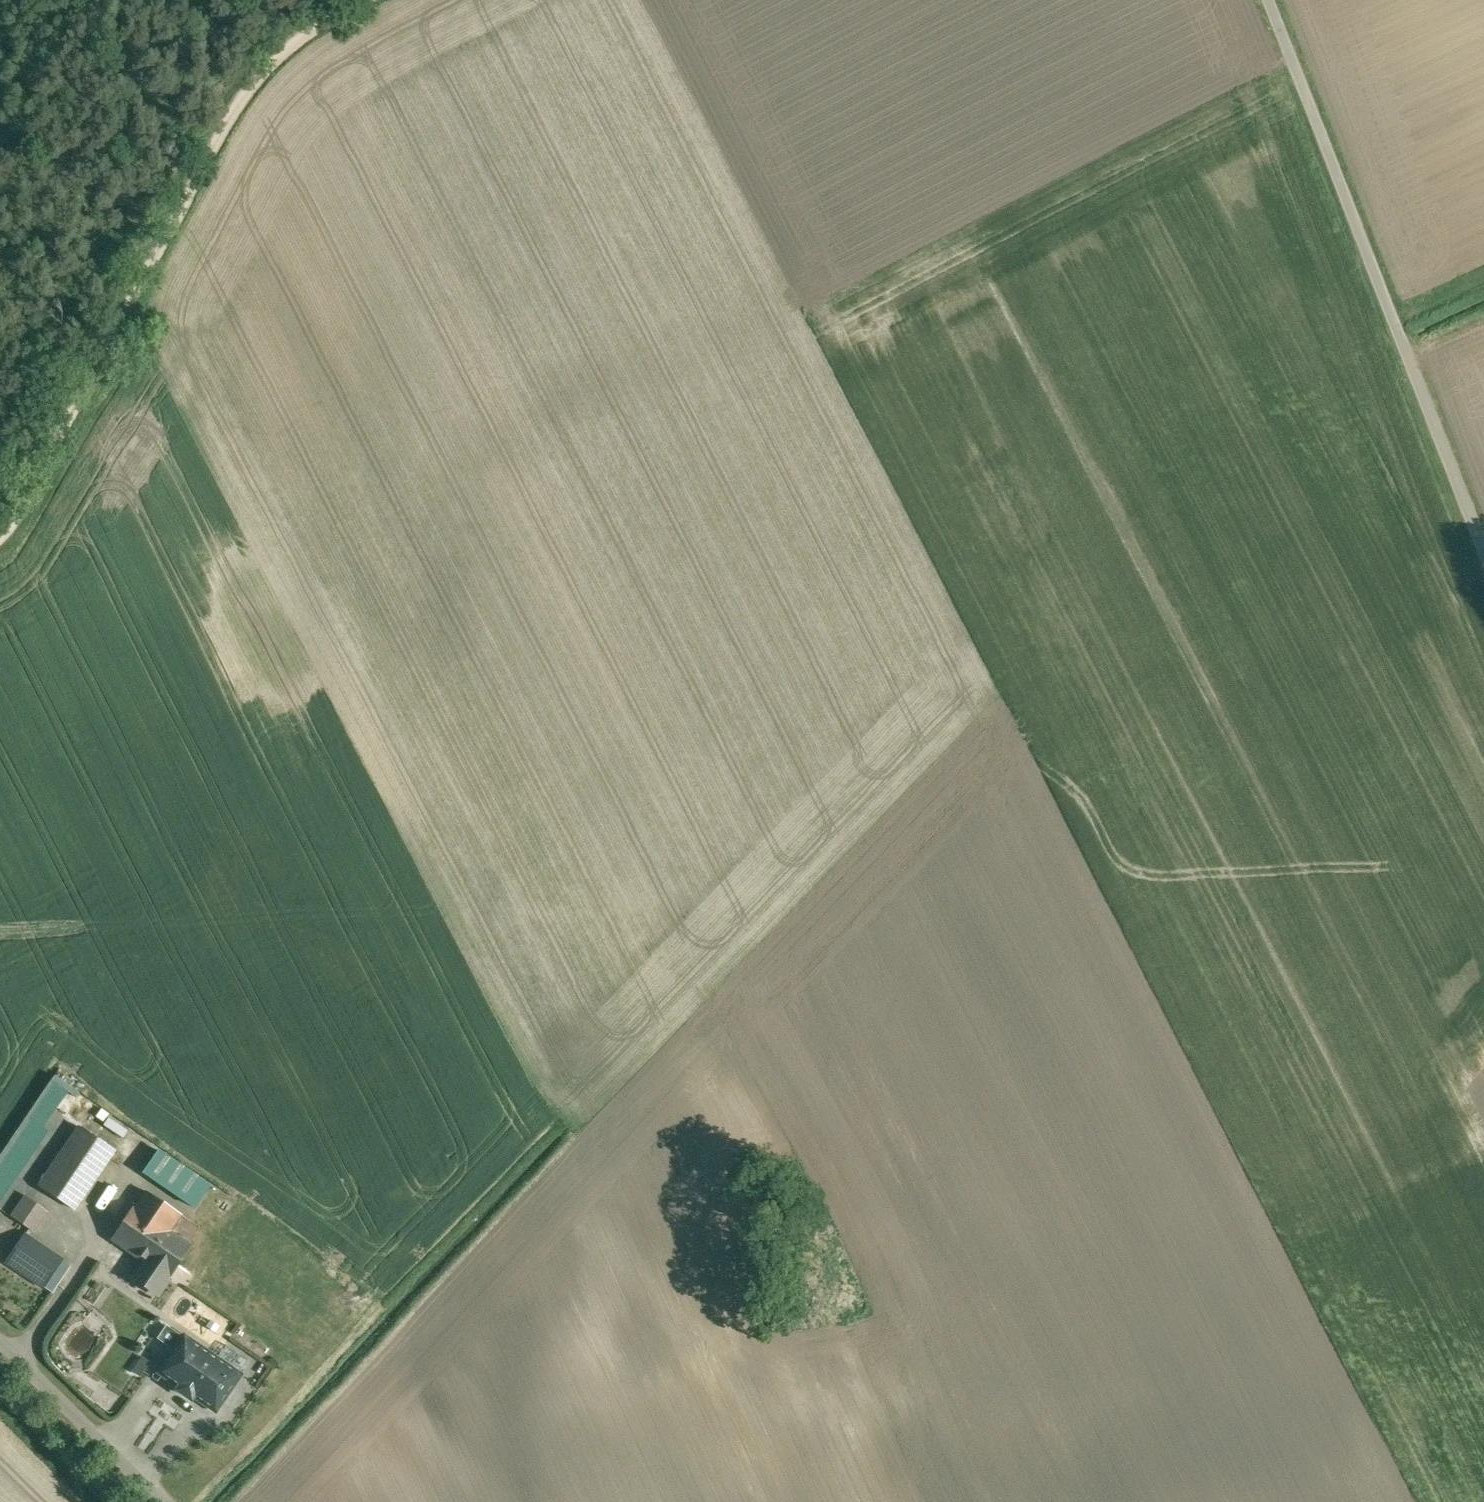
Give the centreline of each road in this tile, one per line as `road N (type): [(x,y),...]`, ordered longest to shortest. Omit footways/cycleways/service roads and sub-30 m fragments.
road 1 (track): [(366,0),(295,43),(233,108),(0,536)]
road 2 (unclassified): [(1271,0),(1483,544)]
road 3 (unclassified): [(160,1501),(0,1343)]

